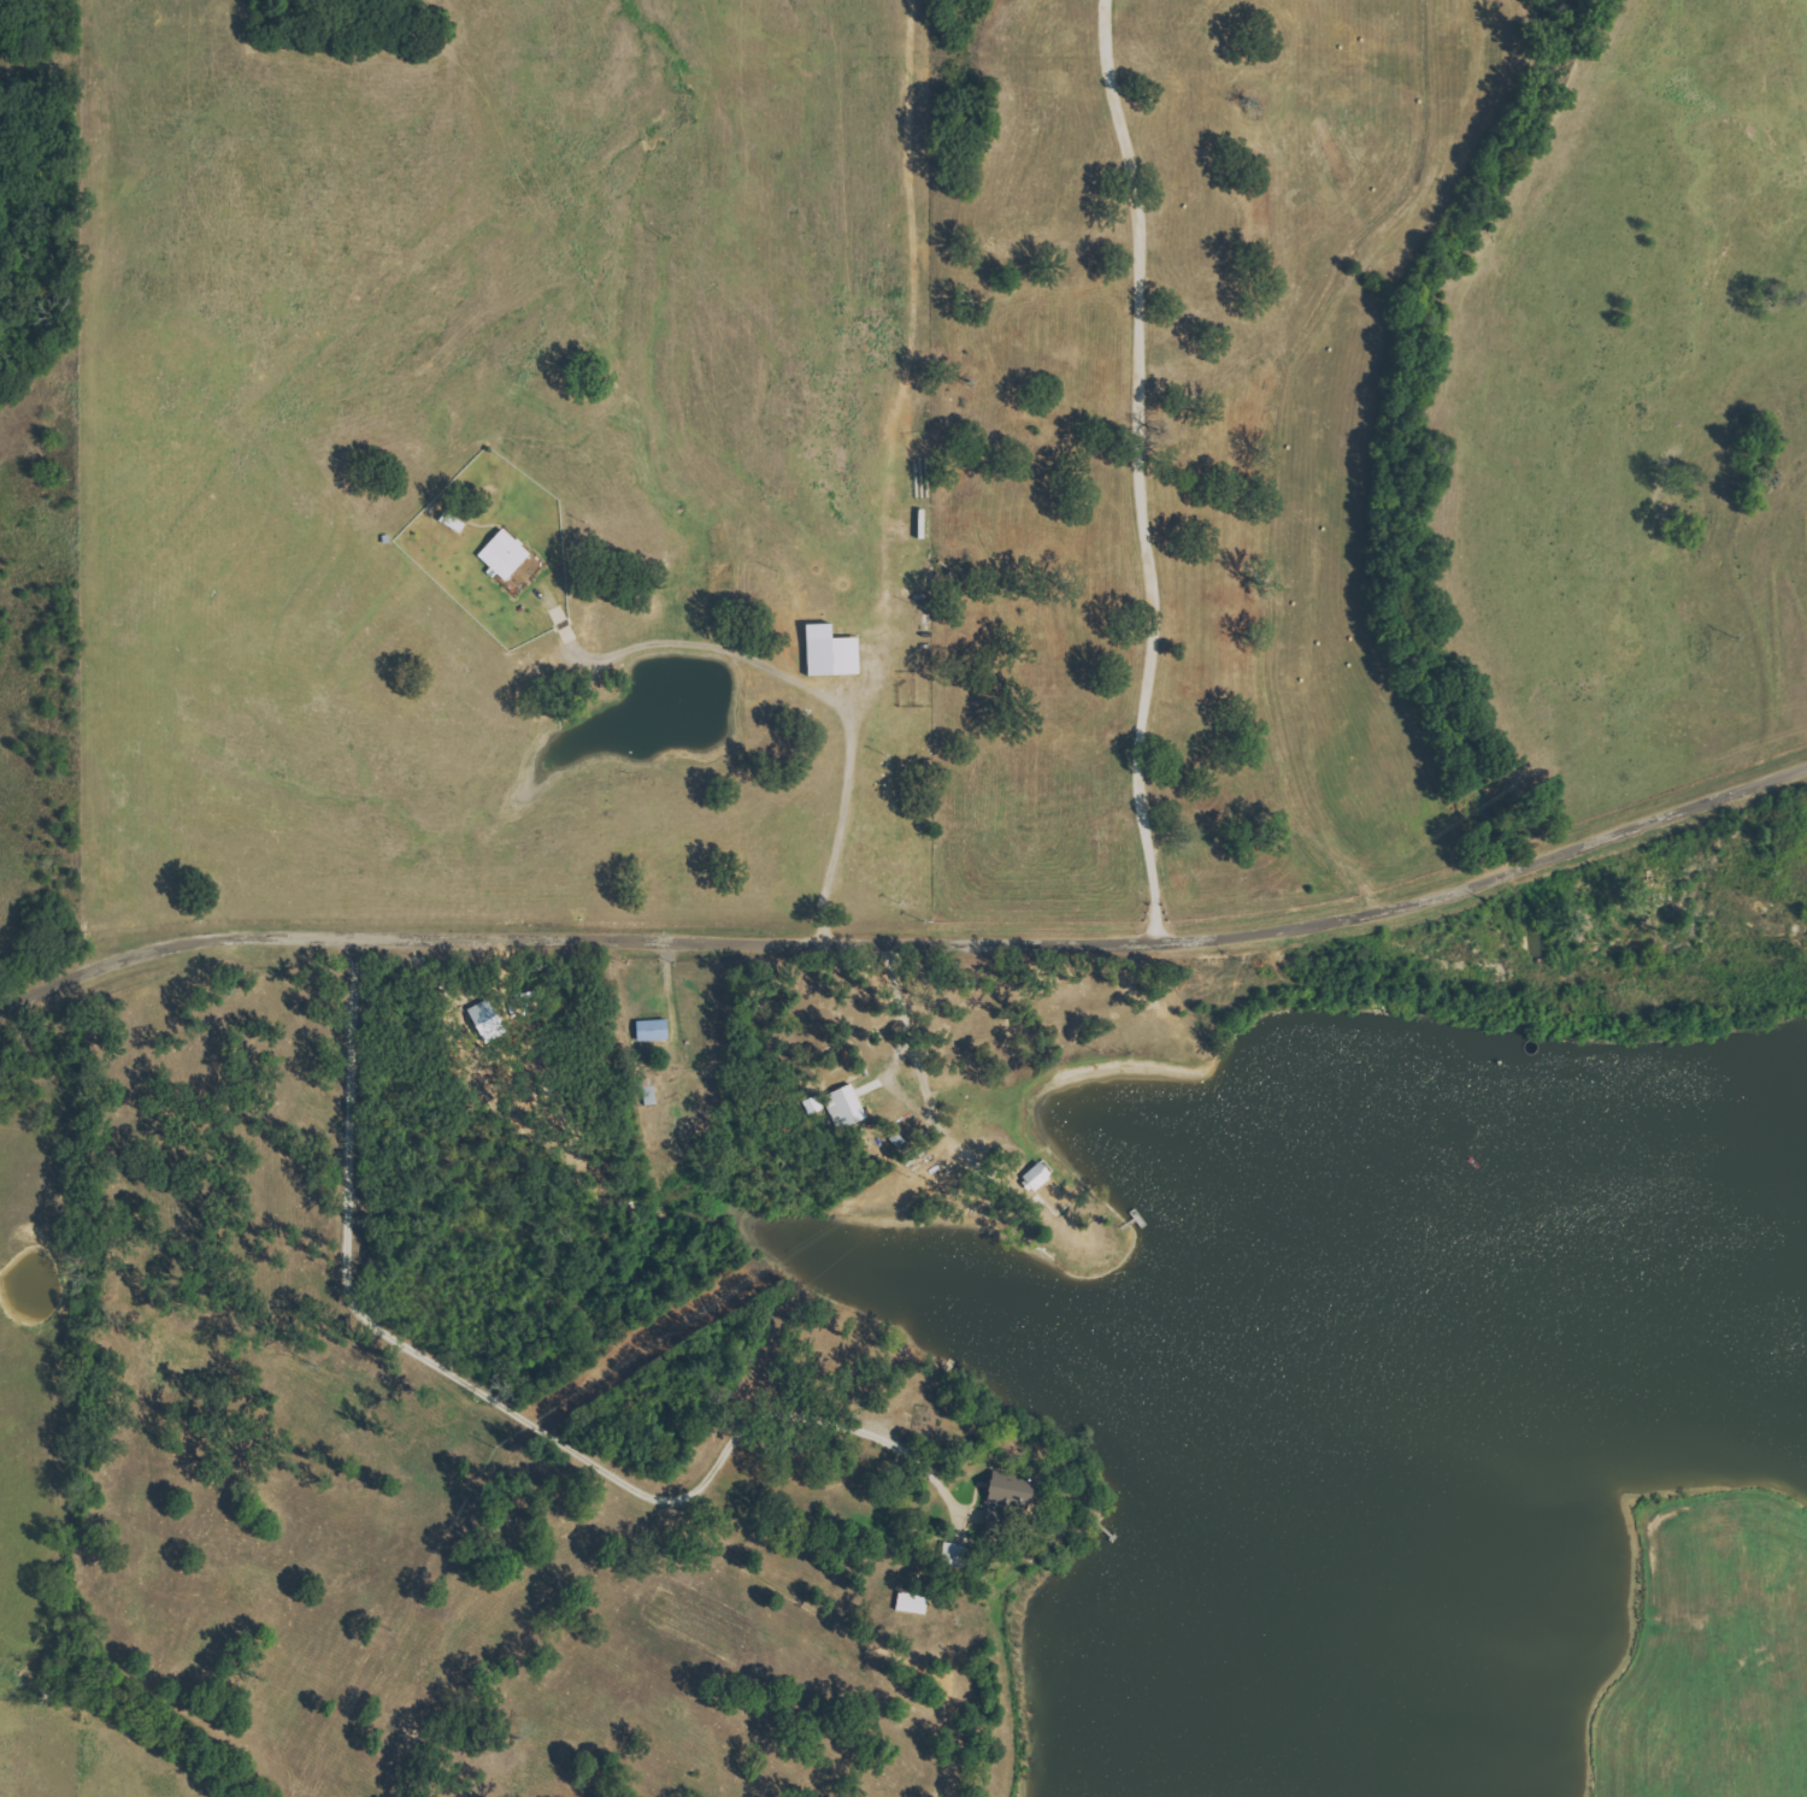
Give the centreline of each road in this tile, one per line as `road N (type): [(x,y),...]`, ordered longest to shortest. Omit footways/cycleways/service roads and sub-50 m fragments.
road 1 (residential): [(0,1012),(190,935),(825,947),(1232,936),(1452,895),(1806,768)]

